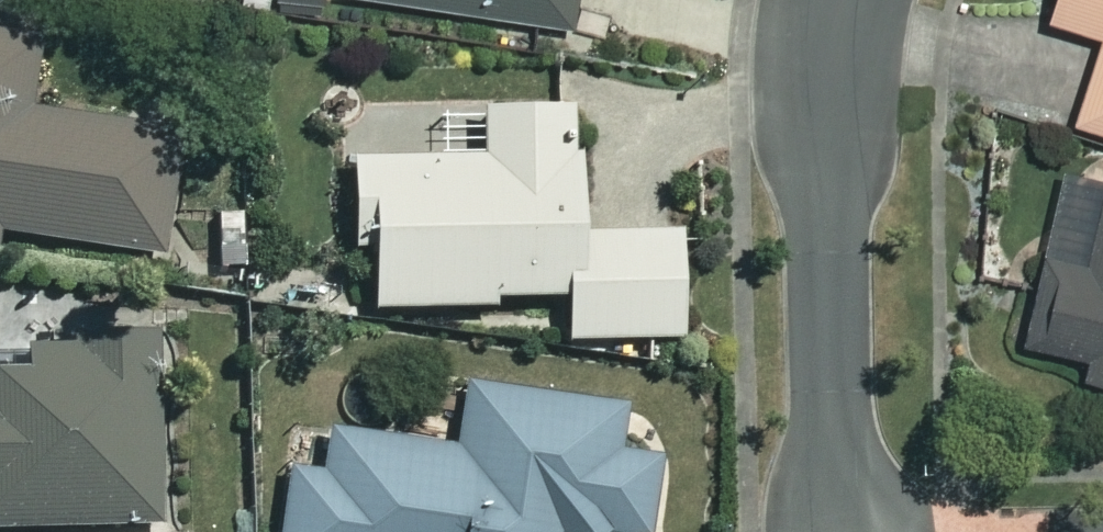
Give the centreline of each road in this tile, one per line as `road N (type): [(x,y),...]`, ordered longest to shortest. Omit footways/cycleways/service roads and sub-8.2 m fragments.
road 1 (residential): [(832,0),(824,88),(841,531)]

